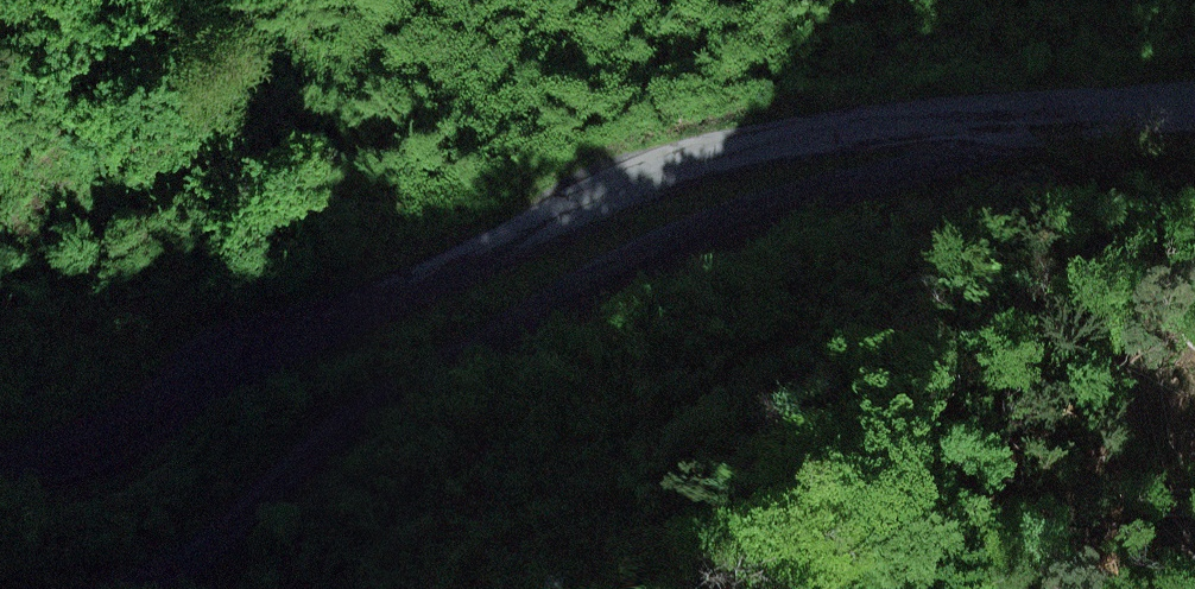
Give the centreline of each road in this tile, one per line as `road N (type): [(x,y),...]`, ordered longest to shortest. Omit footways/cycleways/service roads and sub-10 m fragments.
road 1 (unclassified): [(0,445),(107,413),(485,233),(712,155),(970,109),(1194,104)]
road 2 (track): [(1141,102),(1115,128),(977,184),(728,224),(487,347),(244,513),(76,588)]

